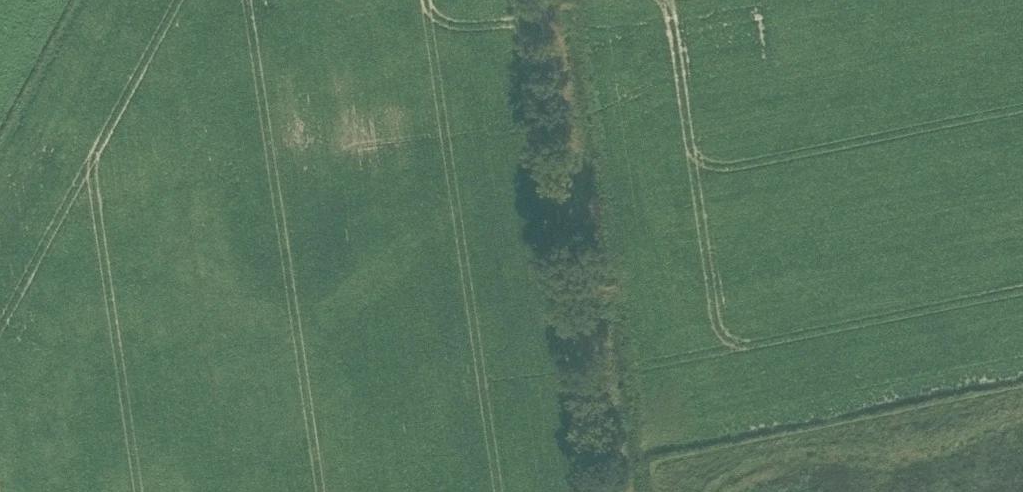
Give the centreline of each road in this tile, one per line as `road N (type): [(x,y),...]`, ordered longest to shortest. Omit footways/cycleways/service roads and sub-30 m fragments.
road 1 (unclassified): [(617,491),(543,0)]

